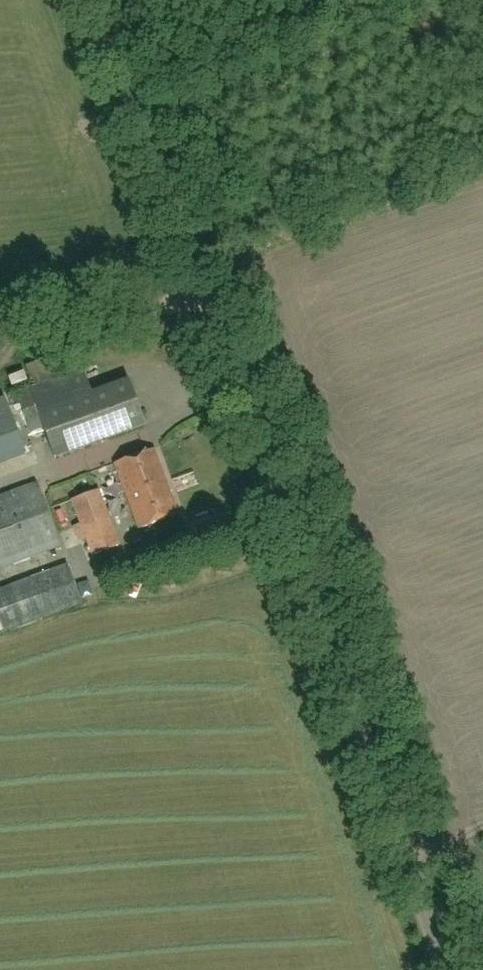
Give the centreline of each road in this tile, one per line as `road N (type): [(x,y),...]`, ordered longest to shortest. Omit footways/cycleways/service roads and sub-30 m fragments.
road 1 (unclassified): [(440,969),(207,300)]
road 2 (unclassified): [(207,300),(98,0)]
road 3 (unclassified): [(0,317),(207,300)]

